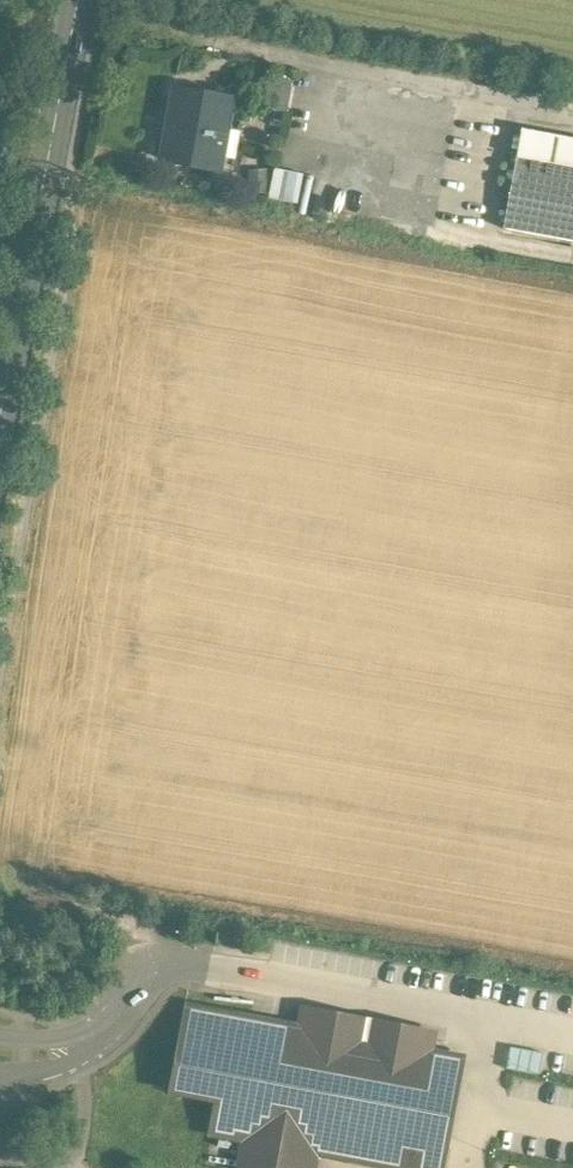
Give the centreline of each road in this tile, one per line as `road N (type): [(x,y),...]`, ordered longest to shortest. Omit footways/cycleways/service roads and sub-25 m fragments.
road 1 (secondary): [(0,416),(78,0)]
road 2 (track): [(161,968),(145,936),(129,927),(47,908),(39,880)]

